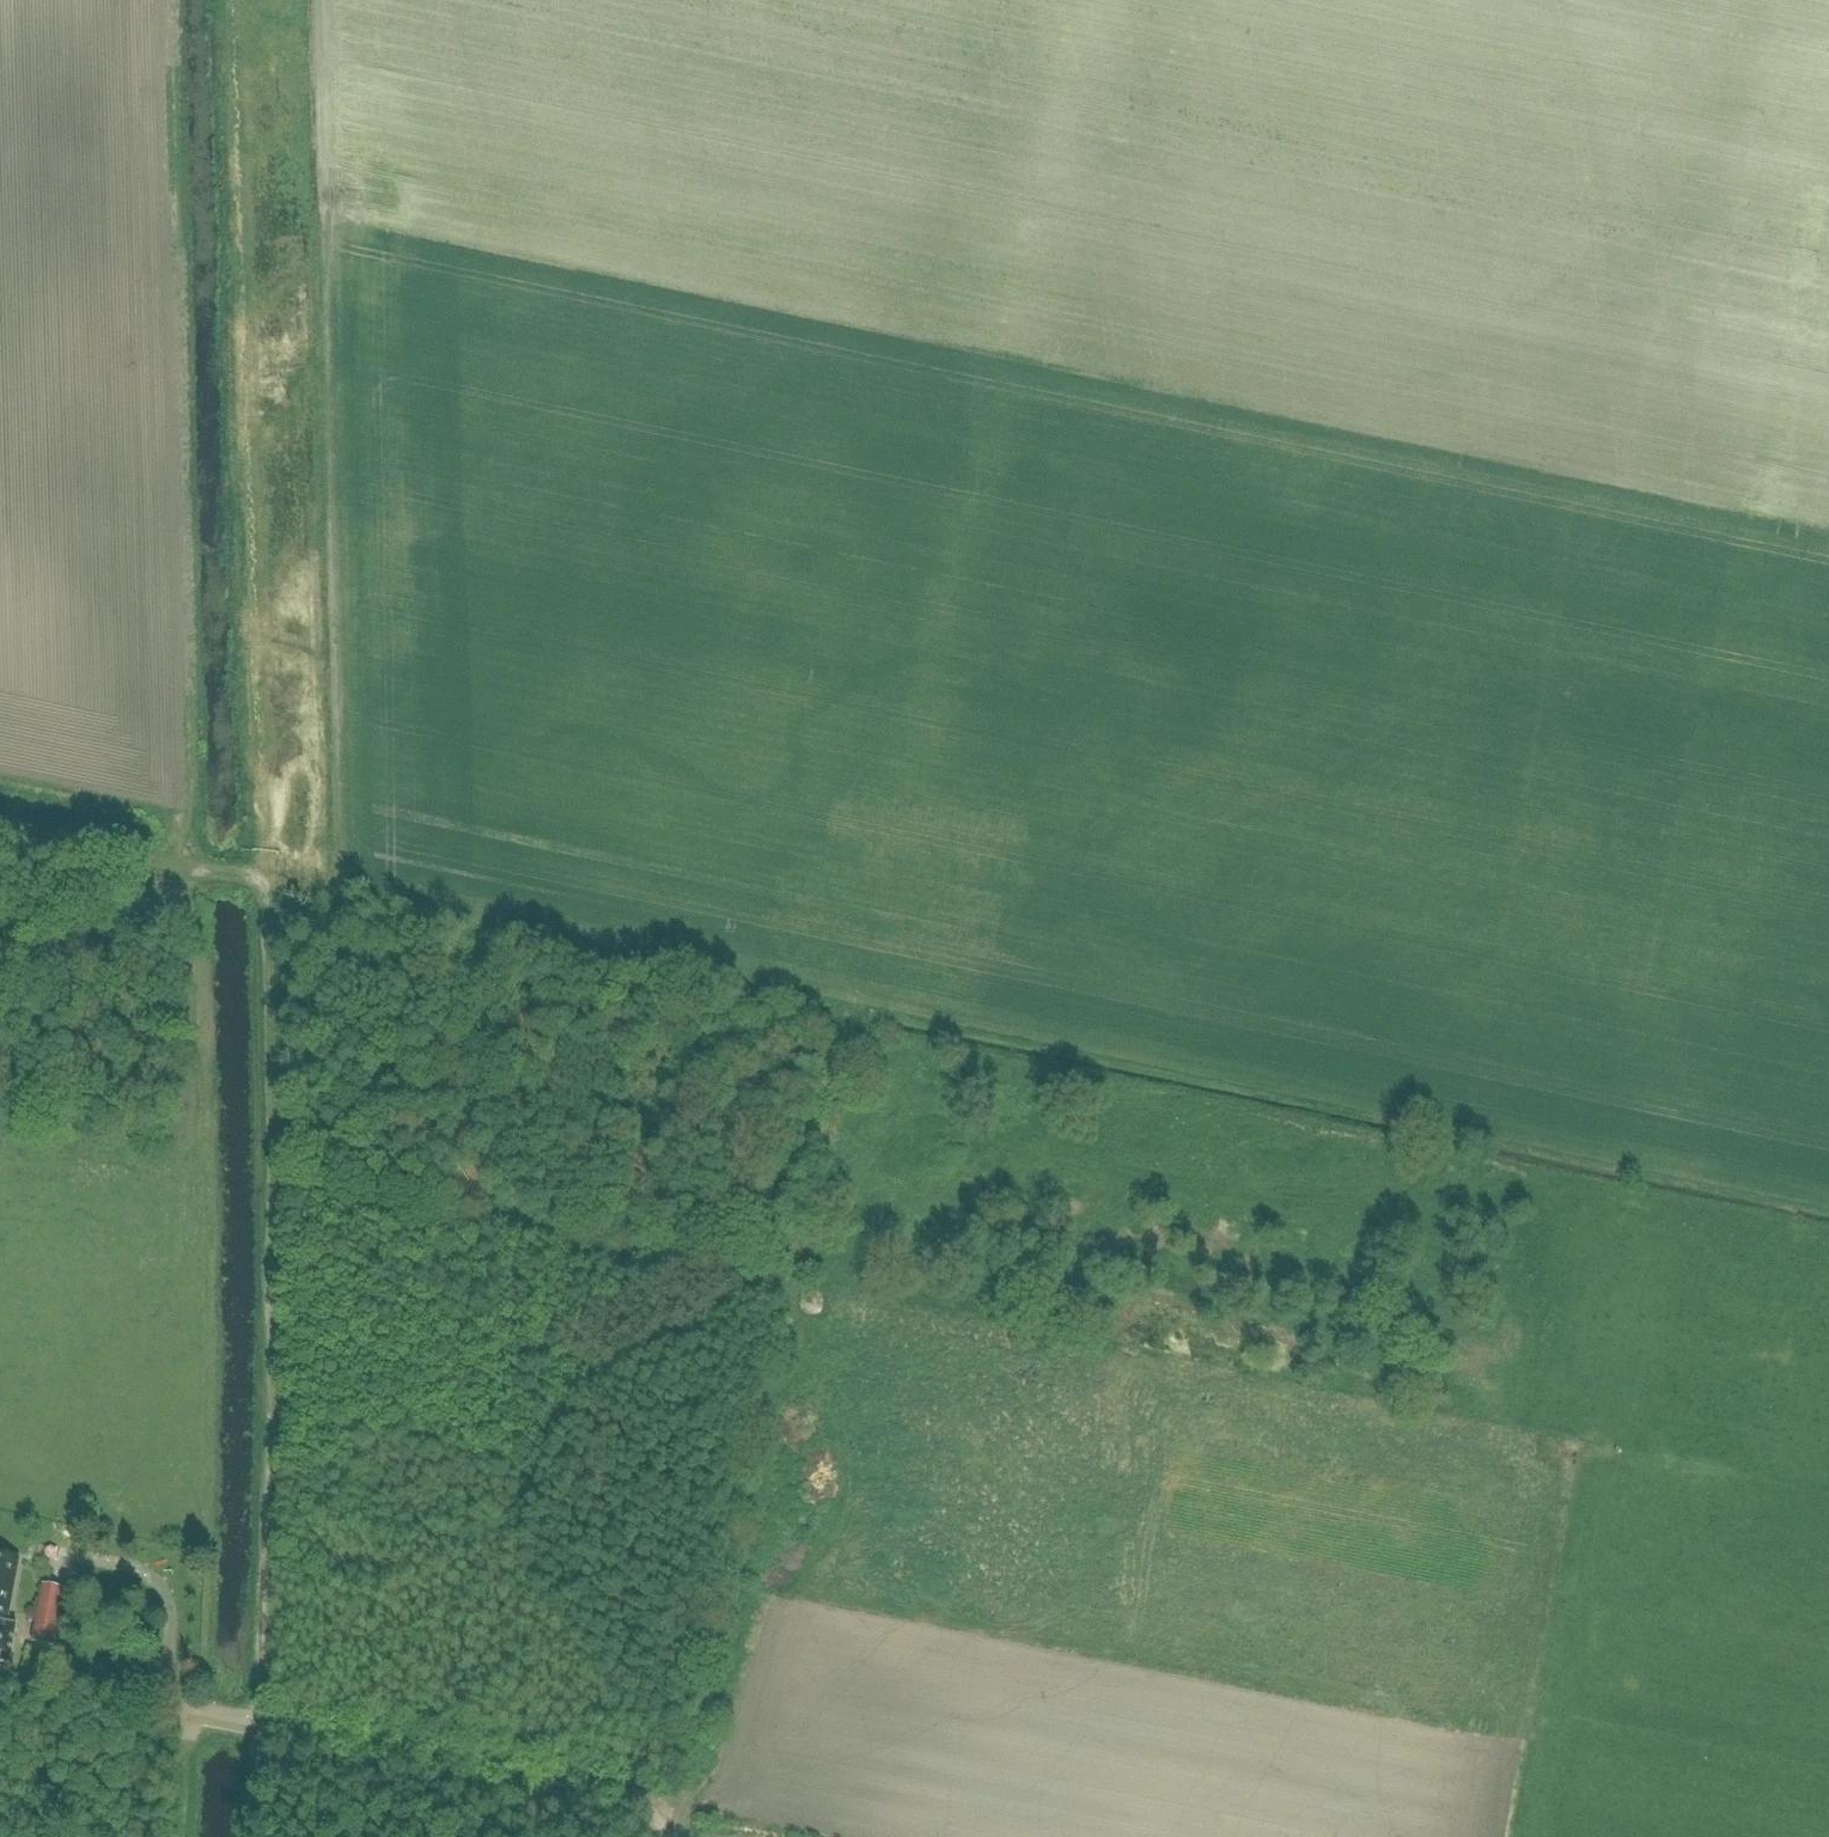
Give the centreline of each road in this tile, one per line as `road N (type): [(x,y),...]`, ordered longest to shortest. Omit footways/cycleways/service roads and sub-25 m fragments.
road 1 (track): [(676,1836),(638,1801),(258,1724)]
road 2 (track): [(195,1710),(172,1691),(174,1609),(160,1583),(81,1556)]

